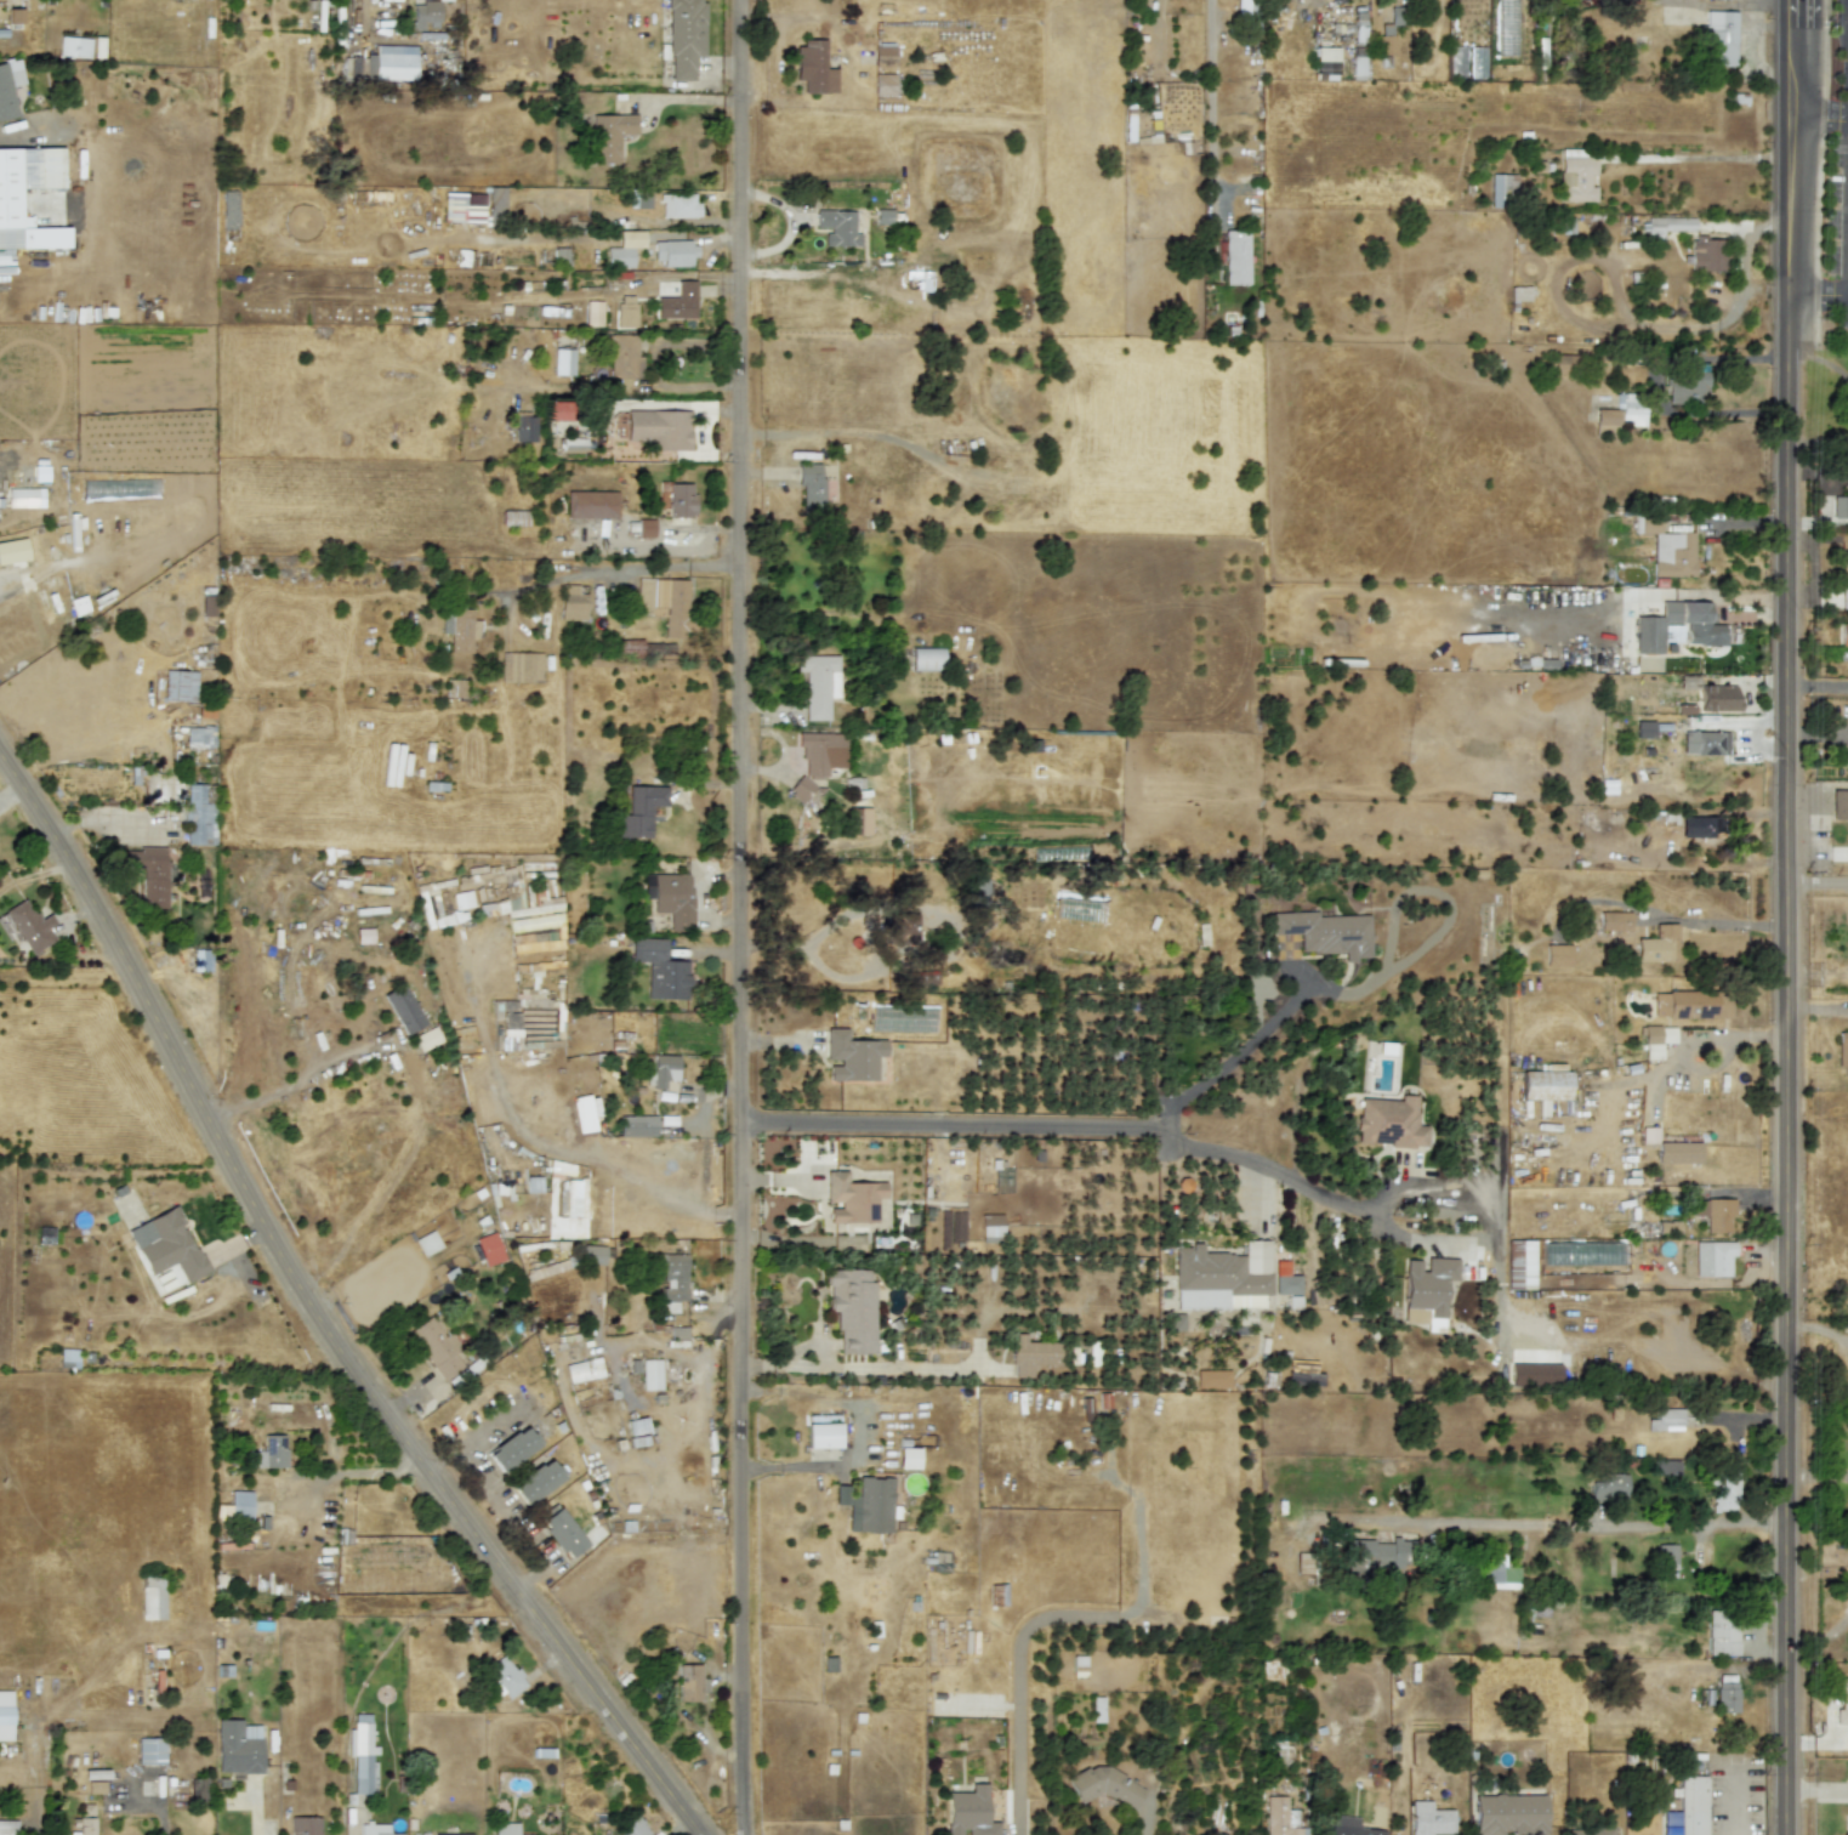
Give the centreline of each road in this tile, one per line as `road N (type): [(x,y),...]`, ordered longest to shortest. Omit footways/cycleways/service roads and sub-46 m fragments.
road 1 (residential): [(739,0),(747,1834)]
road 2 (tertiary): [(1790,1834),(1791,0)]
road 3 (tertiary): [(697,1834),(331,1336),(198,1104),(70,857),(0,754)]
road 4 (residential): [(1154,1124),(744,1121)]
road 5 (residential): [(1377,1523),(1785,1528)]

